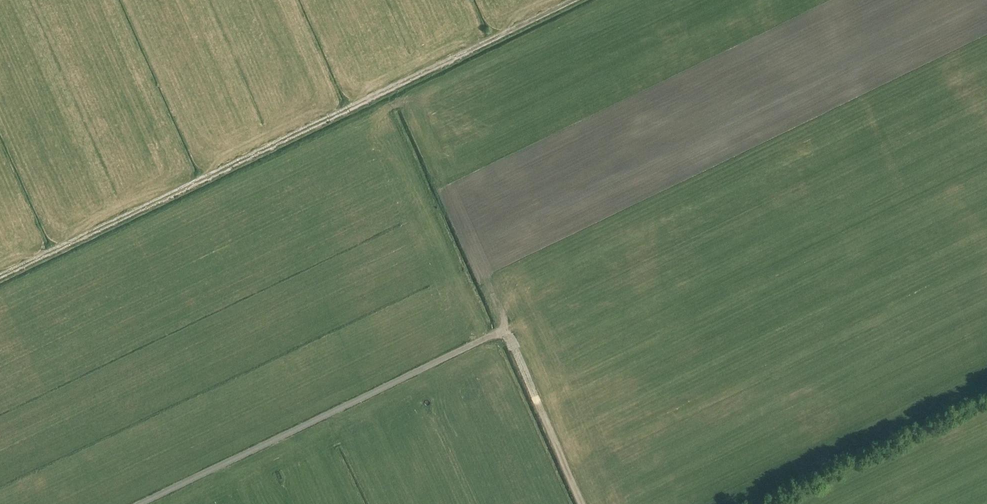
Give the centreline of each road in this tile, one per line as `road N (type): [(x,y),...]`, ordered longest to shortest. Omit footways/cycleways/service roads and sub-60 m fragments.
road 1 (track): [(0,276),(577,0)]
road 2 (track): [(583,503),(502,332),(142,503)]

